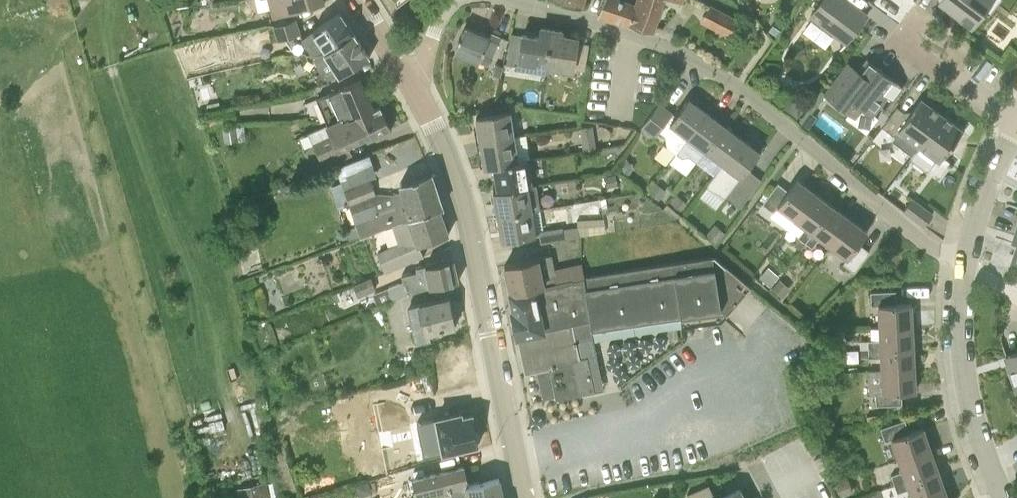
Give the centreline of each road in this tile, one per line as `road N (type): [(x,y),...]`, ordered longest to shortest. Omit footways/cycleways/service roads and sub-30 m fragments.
road 1 (residential): [(489,0),(533,5),(691,59),(736,86),(927,246),(965,266)]
road 2 (tertiary): [(524,497),(462,196),(411,76)]
road 3 (residential): [(1004,497),(964,369),(965,266)]
road 4 (residential): [(1016,119),(872,6)]
road 5 (residential): [(965,266),(982,189),(1016,119)]

